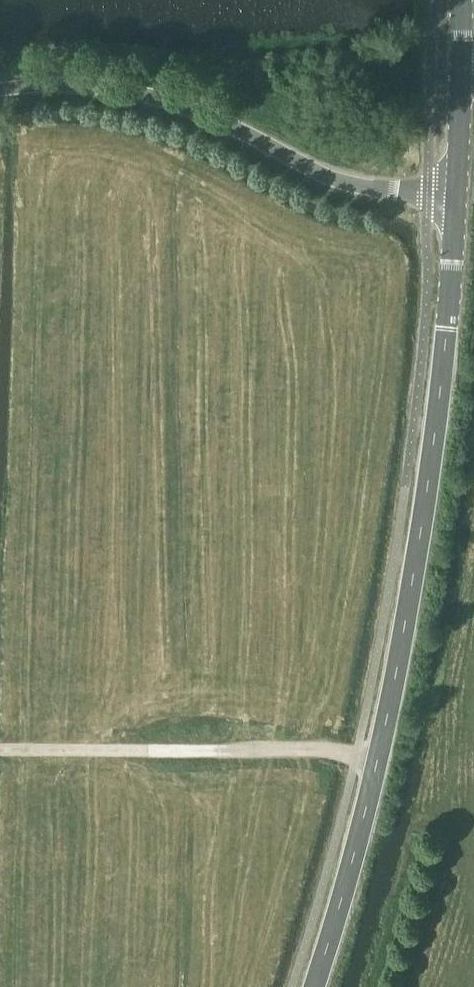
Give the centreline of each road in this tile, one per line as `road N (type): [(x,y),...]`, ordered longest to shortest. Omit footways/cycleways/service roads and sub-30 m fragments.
road 1 (tertiary): [(315,986),(399,676),(426,510),(457,200)]
road 2 (unclassified): [(457,200),(347,182),(171,105),(95,88),(0,93)]
road 3 (track): [(0,749),(313,748),(378,762)]
road 4 (tertiary): [(457,200),(463,72)]

